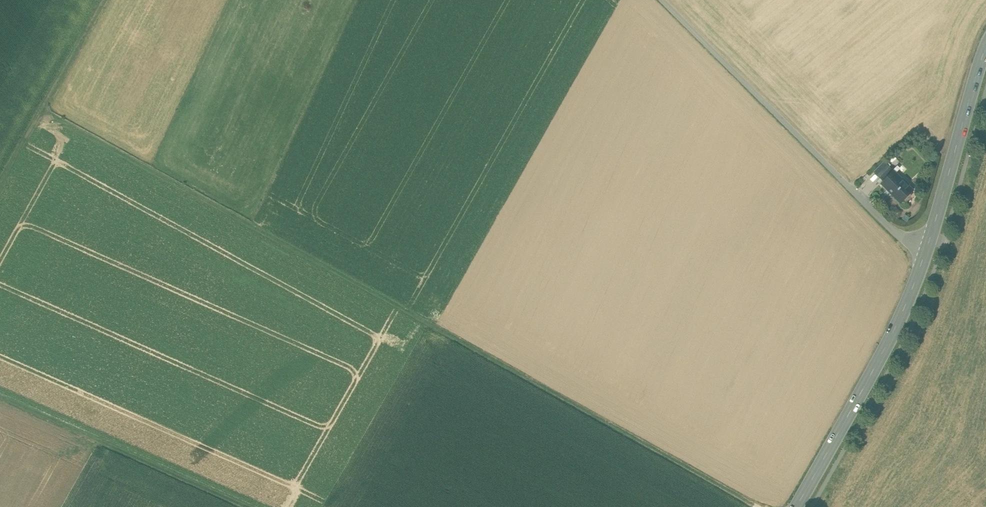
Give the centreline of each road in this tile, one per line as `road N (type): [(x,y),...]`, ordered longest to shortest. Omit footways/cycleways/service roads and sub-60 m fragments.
road 1 (track): [(757,506),(42,109)]
road 2 (unclassified): [(662,0),(894,230),(927,243)]
road 3 (secondary): [(797,506),(899,321),(927,243)]
road 4 (track): [(0,395),(250,506)]
road 5 (track): [(0,184),(104,0)]
road 6 (secondary): [(927,243),(985,50)]

